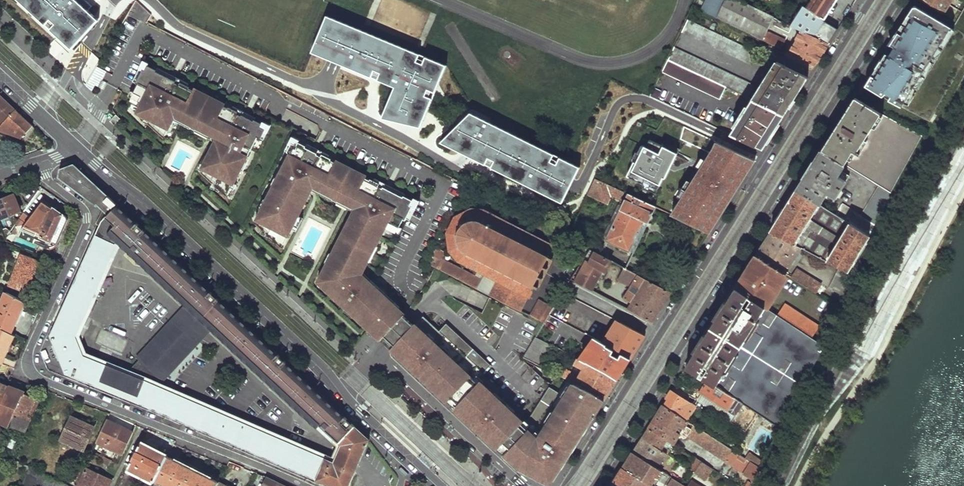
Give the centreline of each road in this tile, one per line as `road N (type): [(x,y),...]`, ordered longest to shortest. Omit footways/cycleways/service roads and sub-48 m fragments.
road 1 (primary): [(871,0),(563,485)]
road 2 (primary): [(594,485),(898,0)]
road 3 (residential): [(34,165),(87,218),(31,350),(32,367),(45,379),(305,485)]
road 4 (secondary): [(340,392),(72,146)]
road 5 (residential): [(523,485),(376,354),(340,392)]
road 6 (secondary): [(435,485),(340,392)]

